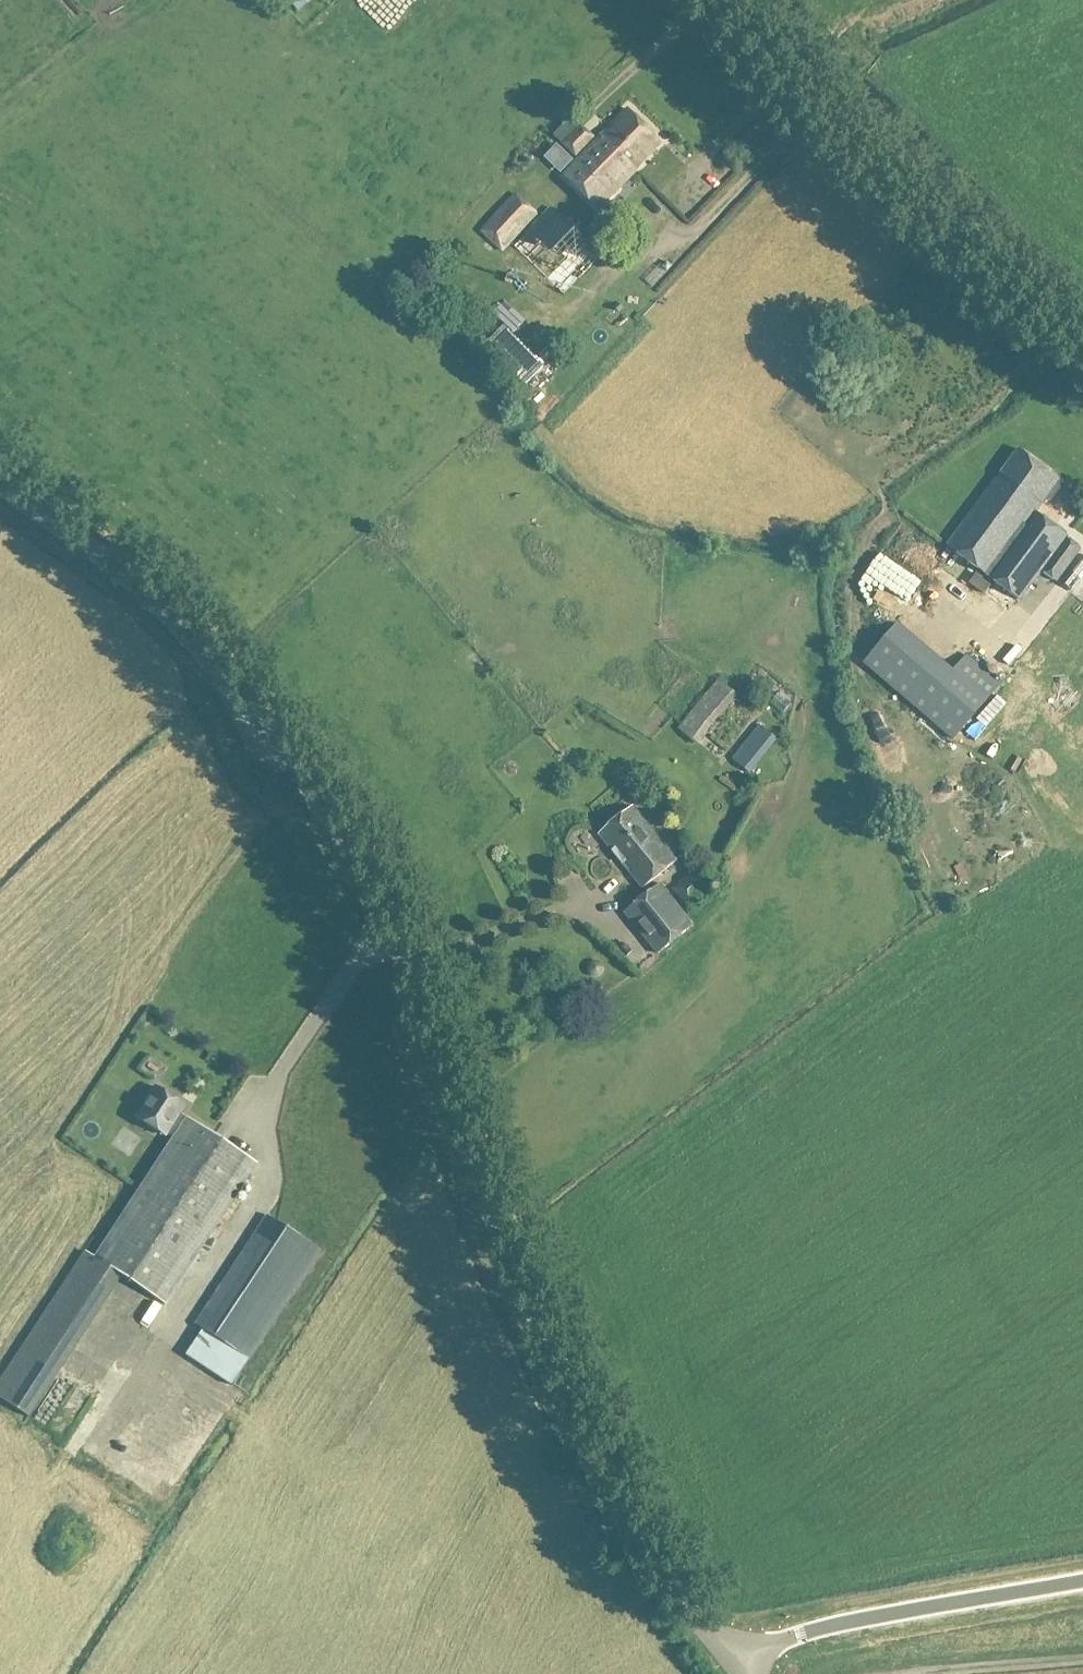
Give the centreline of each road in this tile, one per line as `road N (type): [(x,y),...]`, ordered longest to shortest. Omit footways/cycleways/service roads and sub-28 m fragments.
road 1 (unclassified): [(733,1655),(674,1595),(633,1535),(573,1414),(465,1146),(388,915),(357,858),(182,629),(131,580),(0,484)]
road 2 (unclassified): [(1082,369),(1006,309),(881,190),(703,0)]
road 3 (unclassified): [(733,1655),(810,1629),(1082,1580)]

